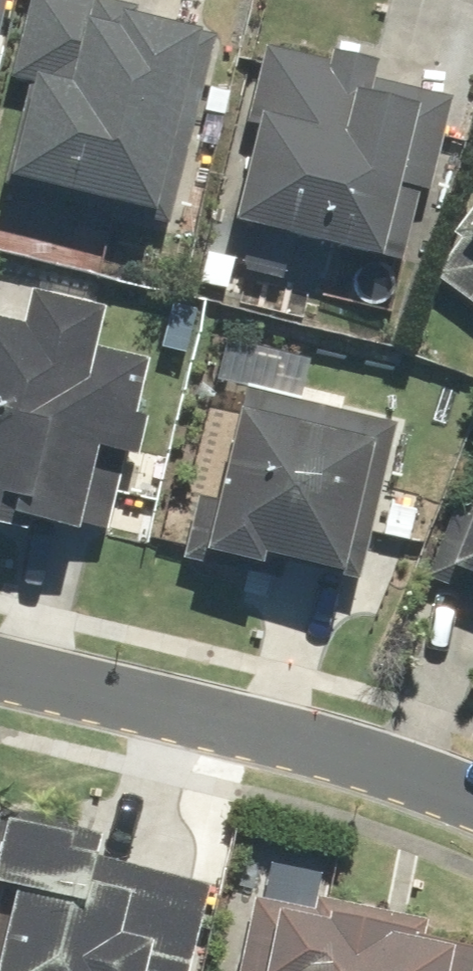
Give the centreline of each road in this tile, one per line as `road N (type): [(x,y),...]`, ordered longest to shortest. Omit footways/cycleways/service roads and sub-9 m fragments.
road 1 (residential): [(472,798),(342,742),(0,662)]

